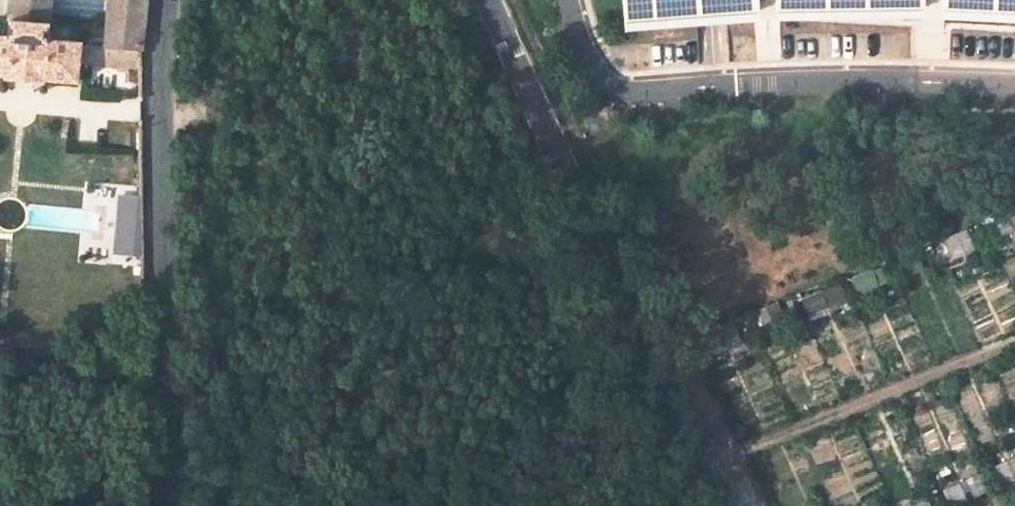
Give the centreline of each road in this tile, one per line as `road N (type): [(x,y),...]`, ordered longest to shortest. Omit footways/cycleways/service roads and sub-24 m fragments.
road 1 (tertiary): [(724,505),(490,0)]
road 2 (unclassified): [(166,0),(158,279),(185,505)]
road 3 (track): [(1014,347),(705,466)]

